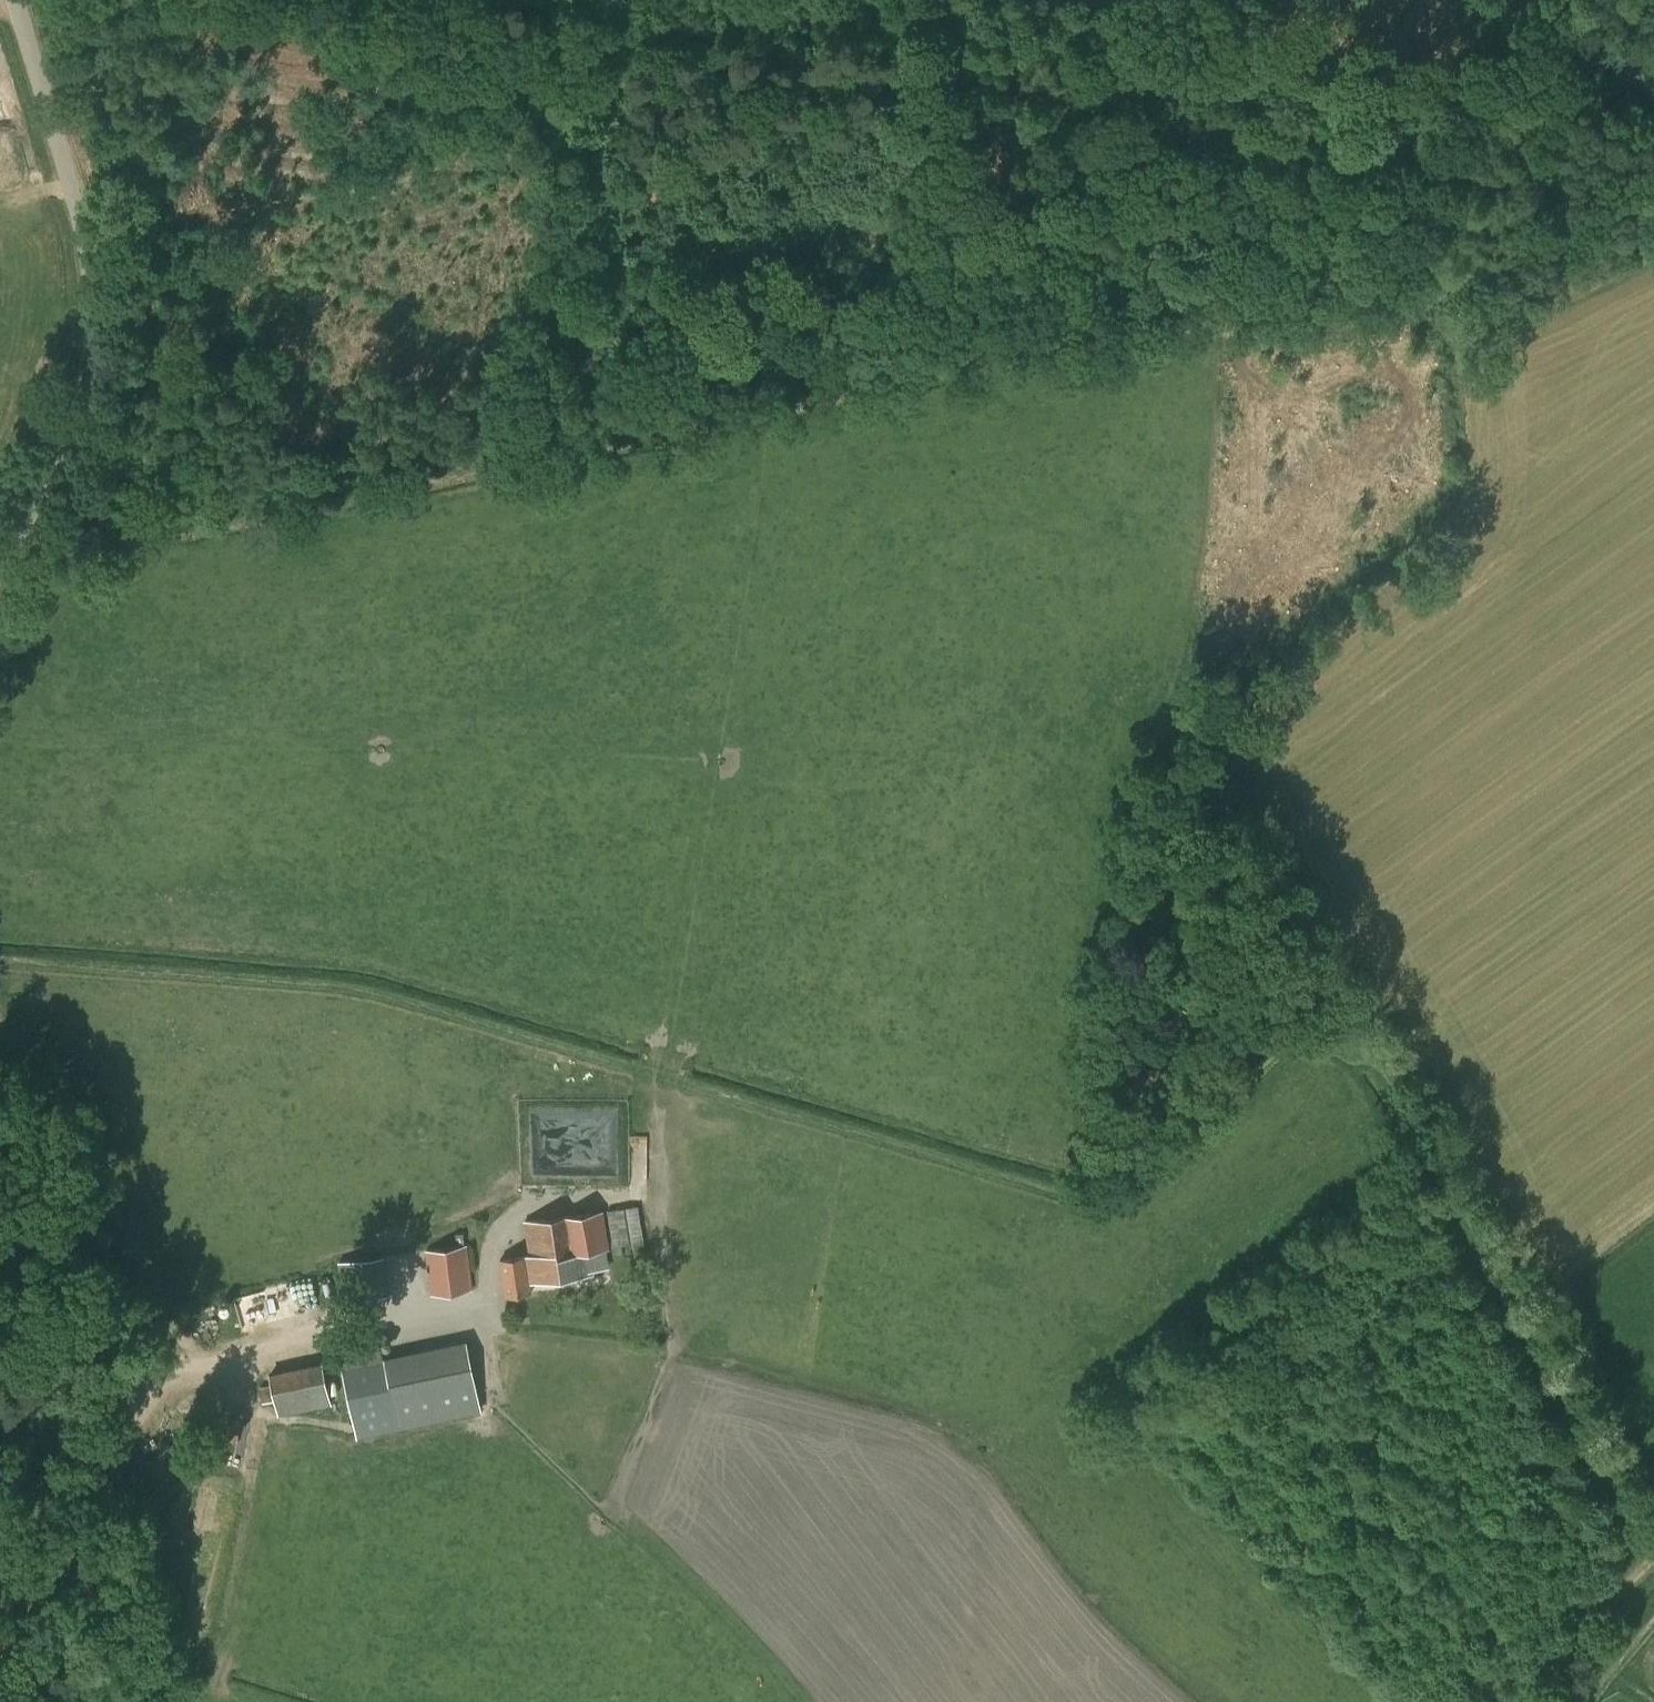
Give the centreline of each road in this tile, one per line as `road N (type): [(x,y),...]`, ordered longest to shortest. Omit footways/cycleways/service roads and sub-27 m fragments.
road 1 (tertiary): [(0,569),(68,441),(92,327),(79,213),(15,0)]
road 2 (track): [(0,1113),(25,1140),(115,1350),(151,1376),(317,1331)]
road 3 (track): [(1545,1701),(1614,1602),(1653,1565)]
road 4 (unclassified): [(1653,92),(1541,0)]

